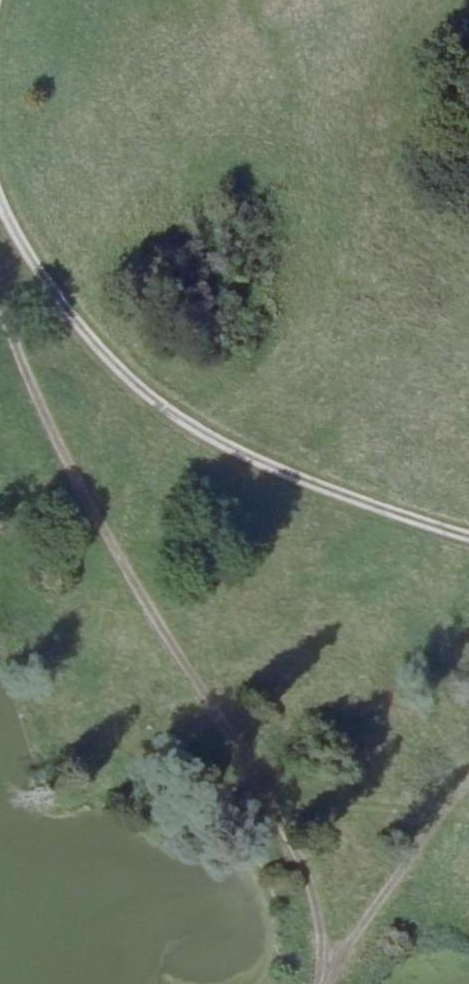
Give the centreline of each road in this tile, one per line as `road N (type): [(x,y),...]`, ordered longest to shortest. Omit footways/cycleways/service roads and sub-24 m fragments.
road 1 (unclassified): [(0,323),(95,529),(294,868),(324,967)]
road 2 (unclassified): [(0,218),(77,336),(183,429),(318,492),(468,543)]
road 3 (unclassified): [(468,775),(324,967)]

